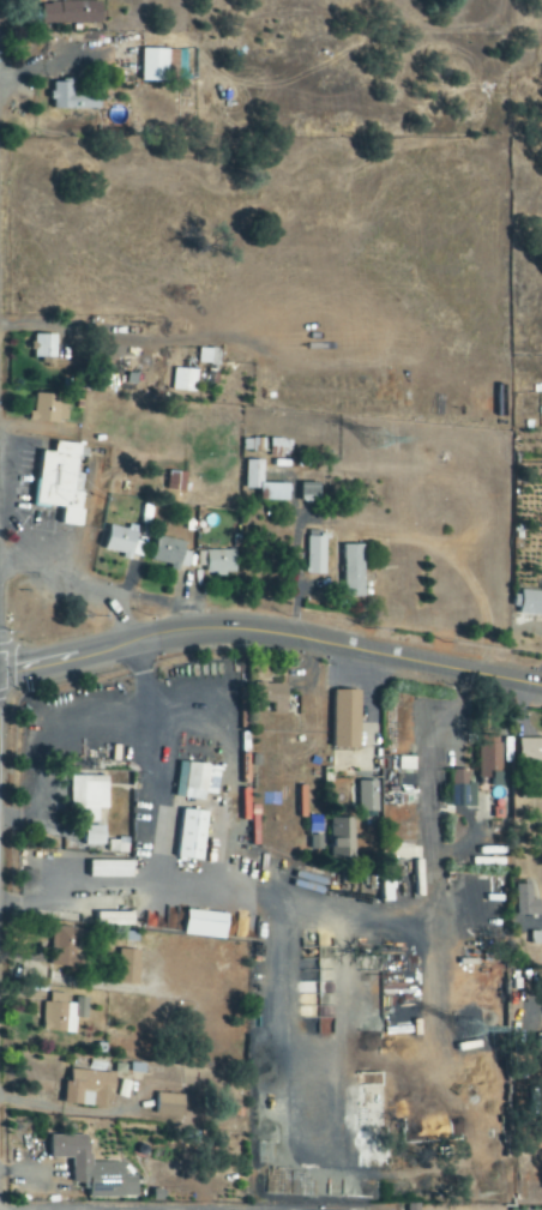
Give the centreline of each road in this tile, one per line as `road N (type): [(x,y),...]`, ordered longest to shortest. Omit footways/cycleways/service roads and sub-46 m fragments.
road 1 (tertiary): [(541,685),(266,631),(223,630),(181,630),(0,674)]

